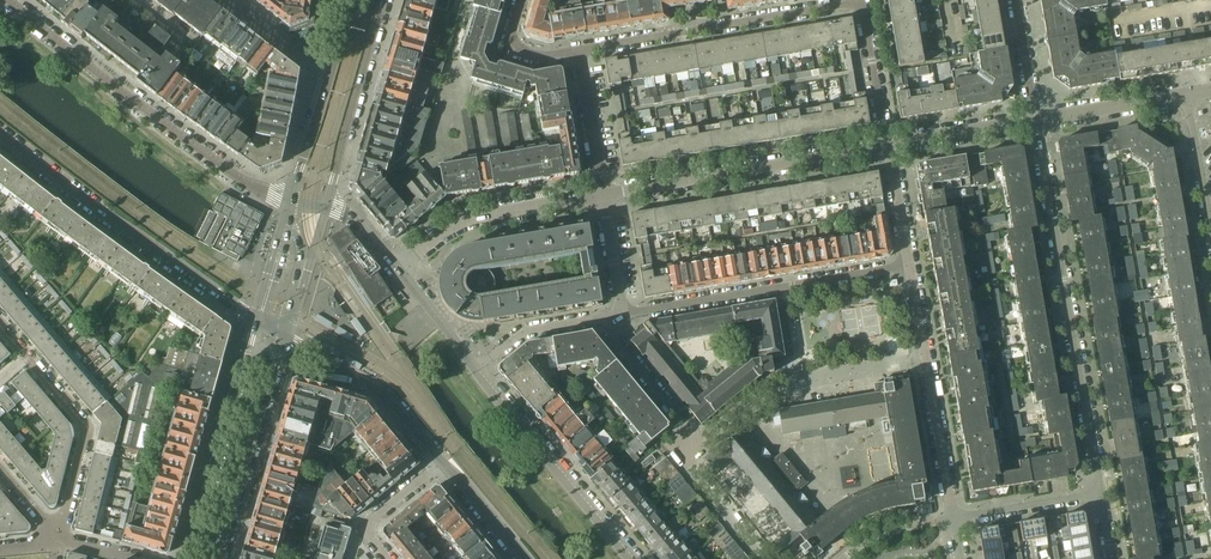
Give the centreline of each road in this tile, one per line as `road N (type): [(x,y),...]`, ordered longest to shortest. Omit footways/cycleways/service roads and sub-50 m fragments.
road 1 (residential): [(1100,493),(1035,121)]
road 2 (residential): [(290,202),(182,139),(7,0)]
road 3 (residential): [(0,132),(256,320)]
road 4 (residential): [(909,265),(620,313)]
road 5 (residential): [(603,196),(888,147)]
road 6 (residential): [(578,50),(861,2)]
road 7 (residential): [(909,265),(951,519)]
road 8 (tertiary): [(256,320),(191,558)]
road 9 (tertiary): [(629,558),(475,372)]
road 10 (tertiary): [(220,558),(285,336)]
road 11 (residential): [(395,267),(457,220),(603,196)]
road 12 (tertiary): [(327,206),(383,0)]
road 13 (tertiary): [(352,0),(290,202)]
road 14 (residential): [(58,539),(86,425),(26,355)]
road 15 (tertiary): [(285,336),(389,399),(441,460)]
road 16 (residential): [(1035,121),(1186,96)]
road 17 (residential): [(611,316),(524,331),(475,372)]
road 18 (residential): [(951,519),(1100,493)]
road 19 (residential): [(611,316),(616,337),(682,420),(687,442)]
road 20 (residential): [(888,147),(1035,121)]
road 21 (residential): [(603,196),(578,50)]
road 22 (residential): [(888,147),(861,2)]
road 23 (residential): [(687,442),(682,458),(766,558)]
road 24 (residential): [(387,558),(366,533),(367,523),(441,460)]
road 25 (residential): [(1210,230),(1186,96)]
road 26 (tertiary): [(475,372),(395,267)]
road 27 (tertiary): [(441,460),(526,558)]
road 28 (tertiary): [(290,202),(256,320)]
road 29 (residential): [(1035,121),(1015,0)]

